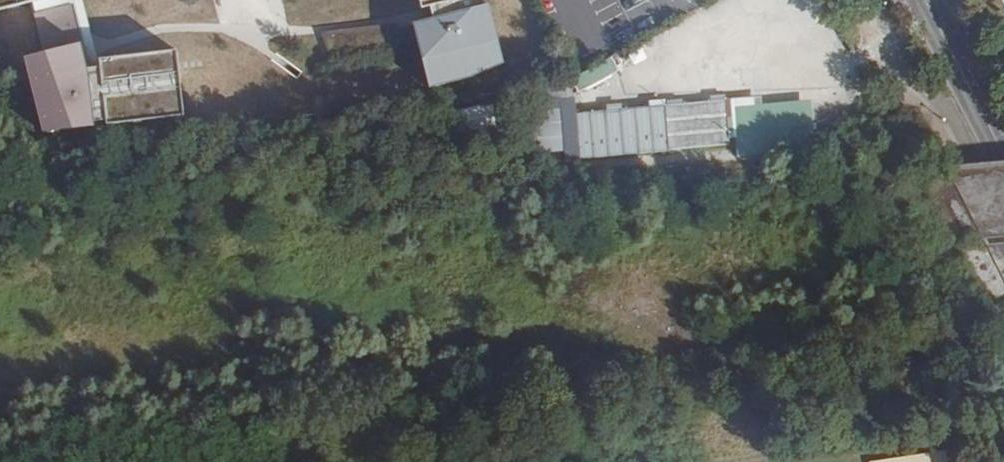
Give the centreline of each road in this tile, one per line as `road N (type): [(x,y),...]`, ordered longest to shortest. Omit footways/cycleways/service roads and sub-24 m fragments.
road 1 (tertiary): [(925,0),(1003,153)]

